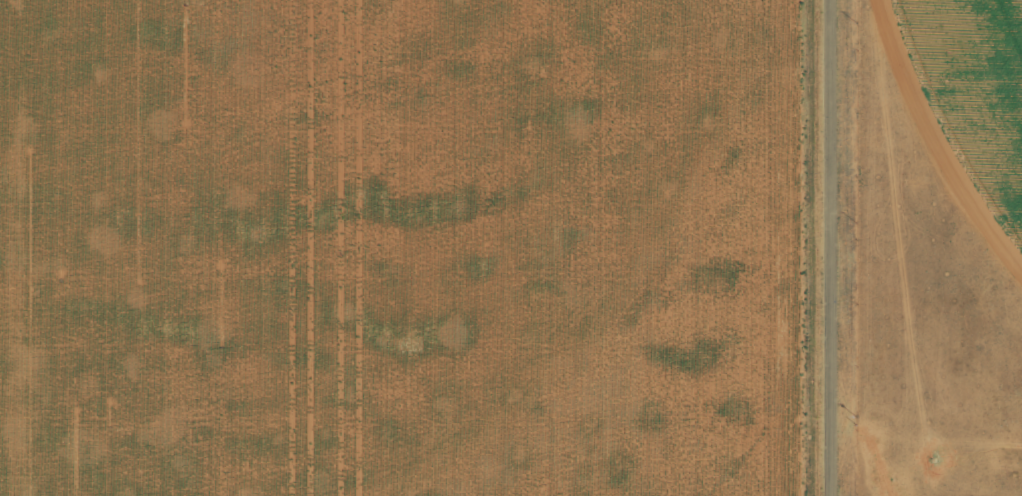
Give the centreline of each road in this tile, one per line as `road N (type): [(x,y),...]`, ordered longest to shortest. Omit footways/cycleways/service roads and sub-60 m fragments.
road 1 (residential): [(852,495),(846,0)]

